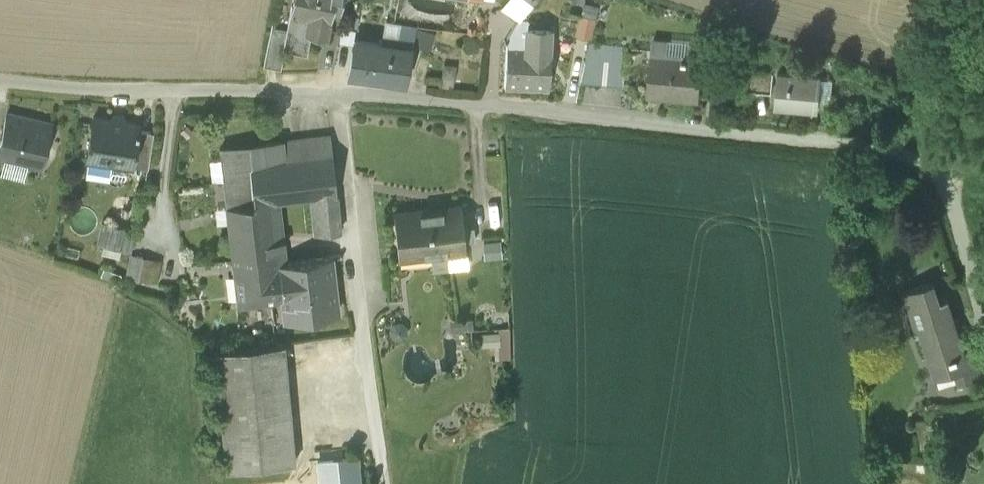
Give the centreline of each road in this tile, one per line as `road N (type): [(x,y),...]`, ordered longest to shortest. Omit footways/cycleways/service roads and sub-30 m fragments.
road 1 (residential): [(0,78),(83,87),(339,90),(897,155),(926,167),(946,189),(983,326)]
road 2 (track): [(382,483),(339,90)]

